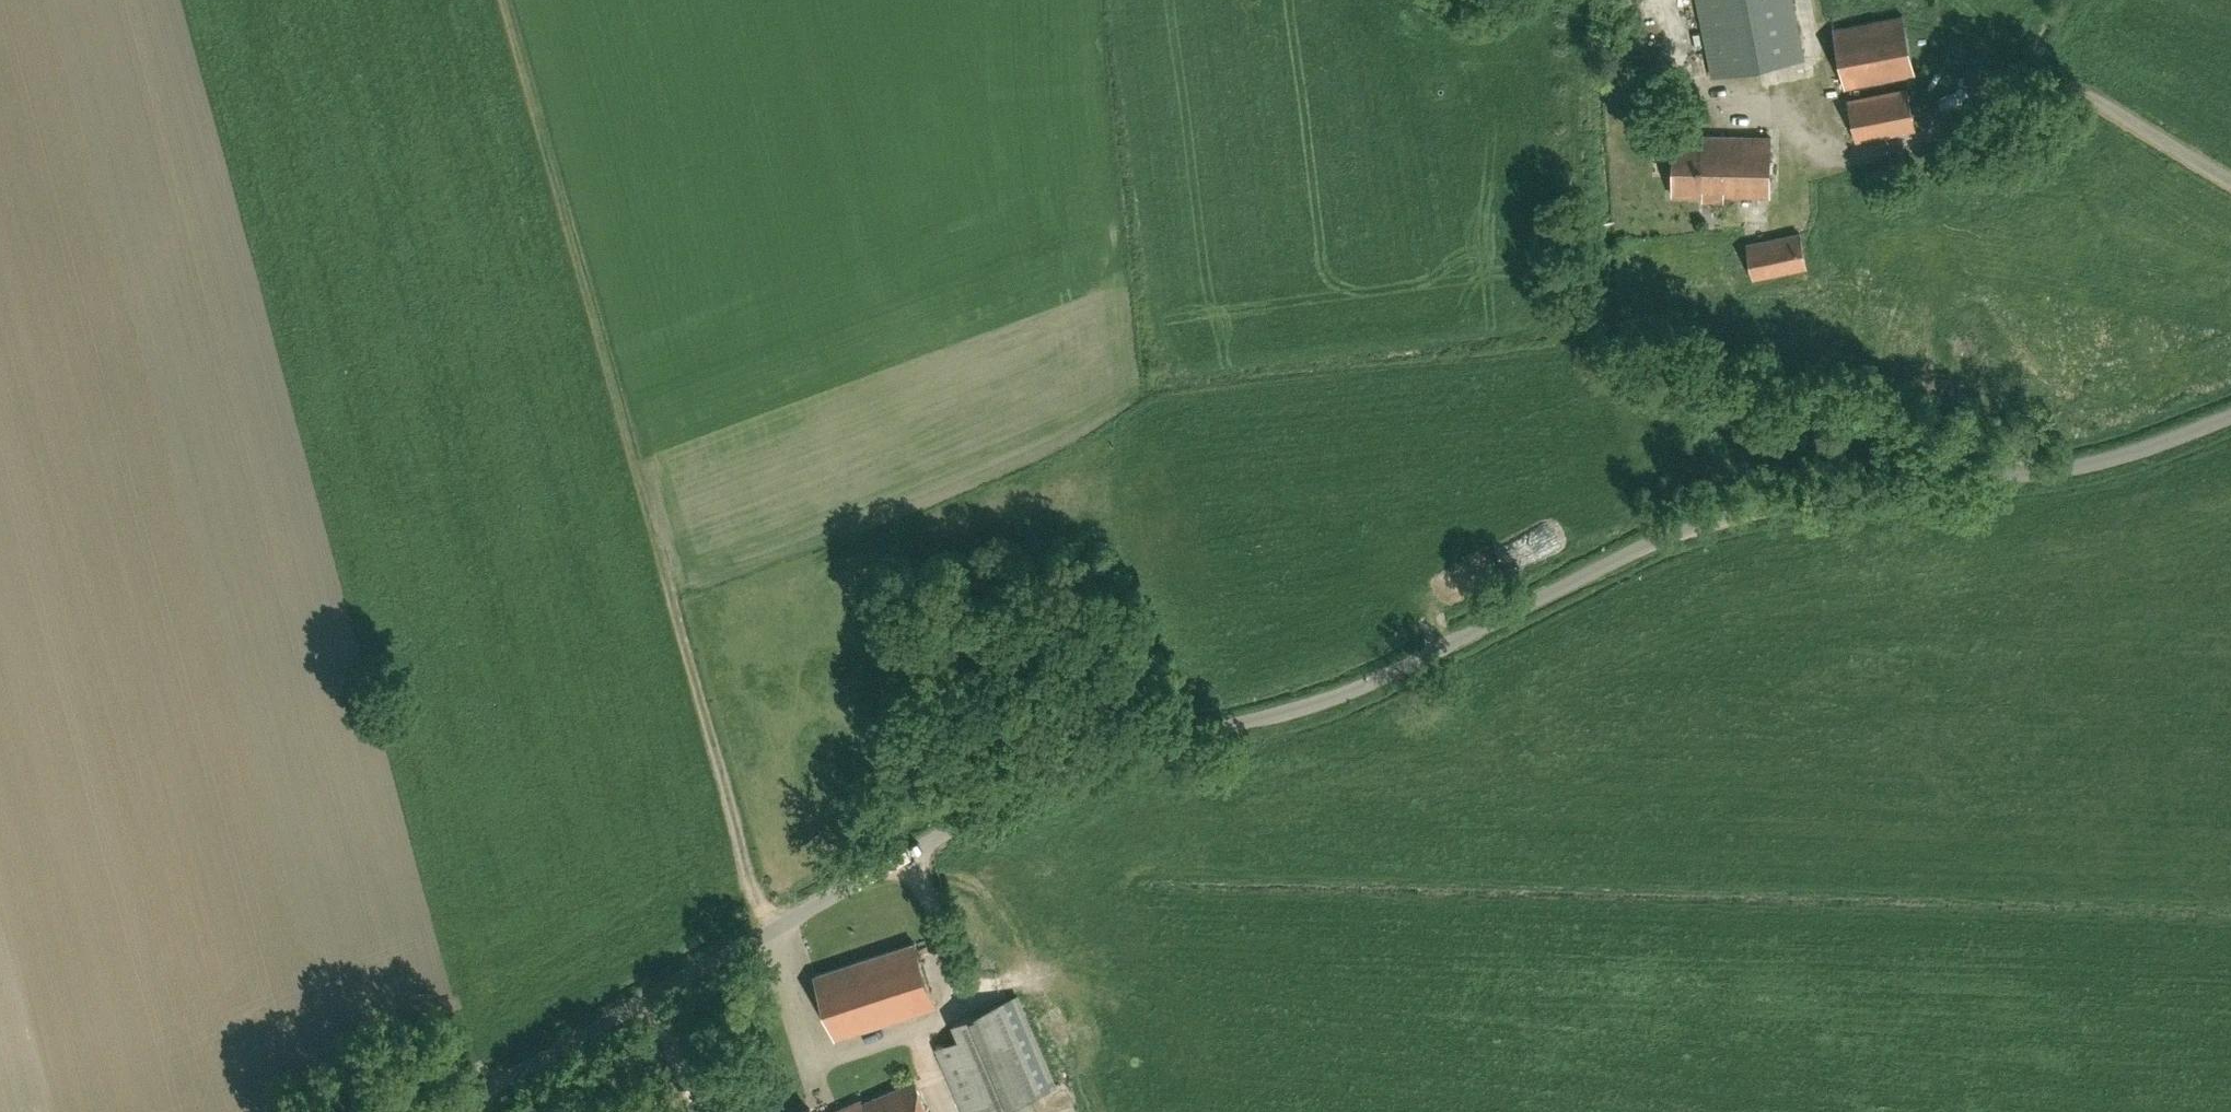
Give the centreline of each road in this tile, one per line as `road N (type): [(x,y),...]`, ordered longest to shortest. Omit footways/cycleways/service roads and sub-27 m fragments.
road 1 (unclassified): [(2230,411),(2099,458),(1730,511),(1652,538),(1330,698),(1078,768),(996,805),(439,1111)]
road 2 (track): [(675,592),(770,927)]

